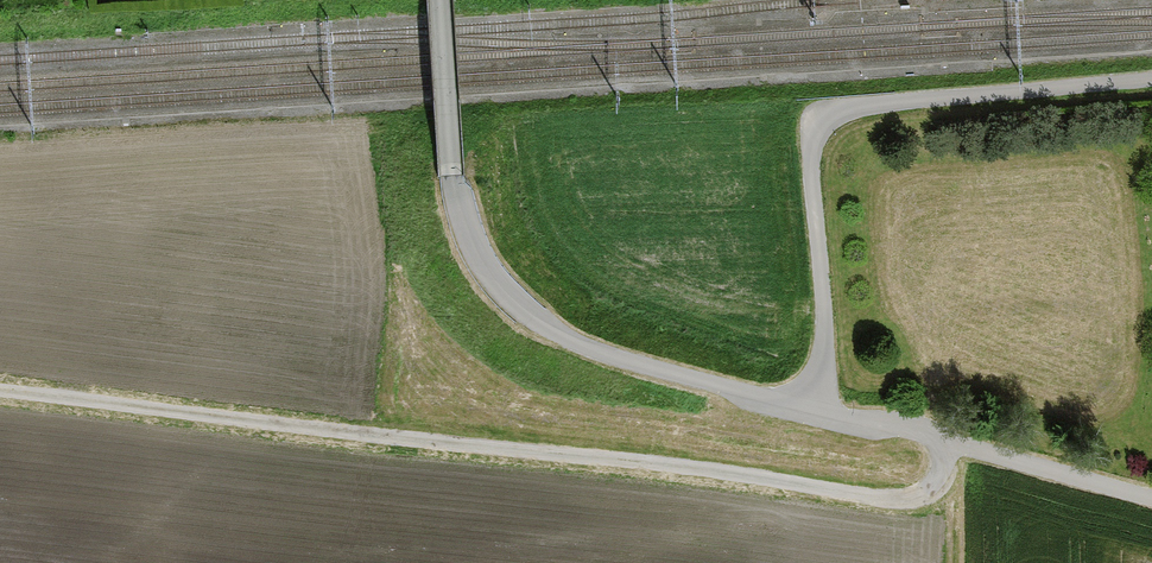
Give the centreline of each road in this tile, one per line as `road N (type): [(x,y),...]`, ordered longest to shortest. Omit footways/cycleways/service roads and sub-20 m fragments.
road 1 (track): [(947,446),(941,473),(914,492),(868,495),(0,393)]
road 2 (unclassified): [(440,0),(452,177),(461,216),(499,284),(553,332),(585,347),(811,409)]
road 3 (residential): [(811,409),(824,338),(811,165),(826,118),(876,104),(1151,81)]
road 4 (unclassified): [(1151,502),(947,446)]
road 5 (unclassified): [(811,409),(947,446)]

